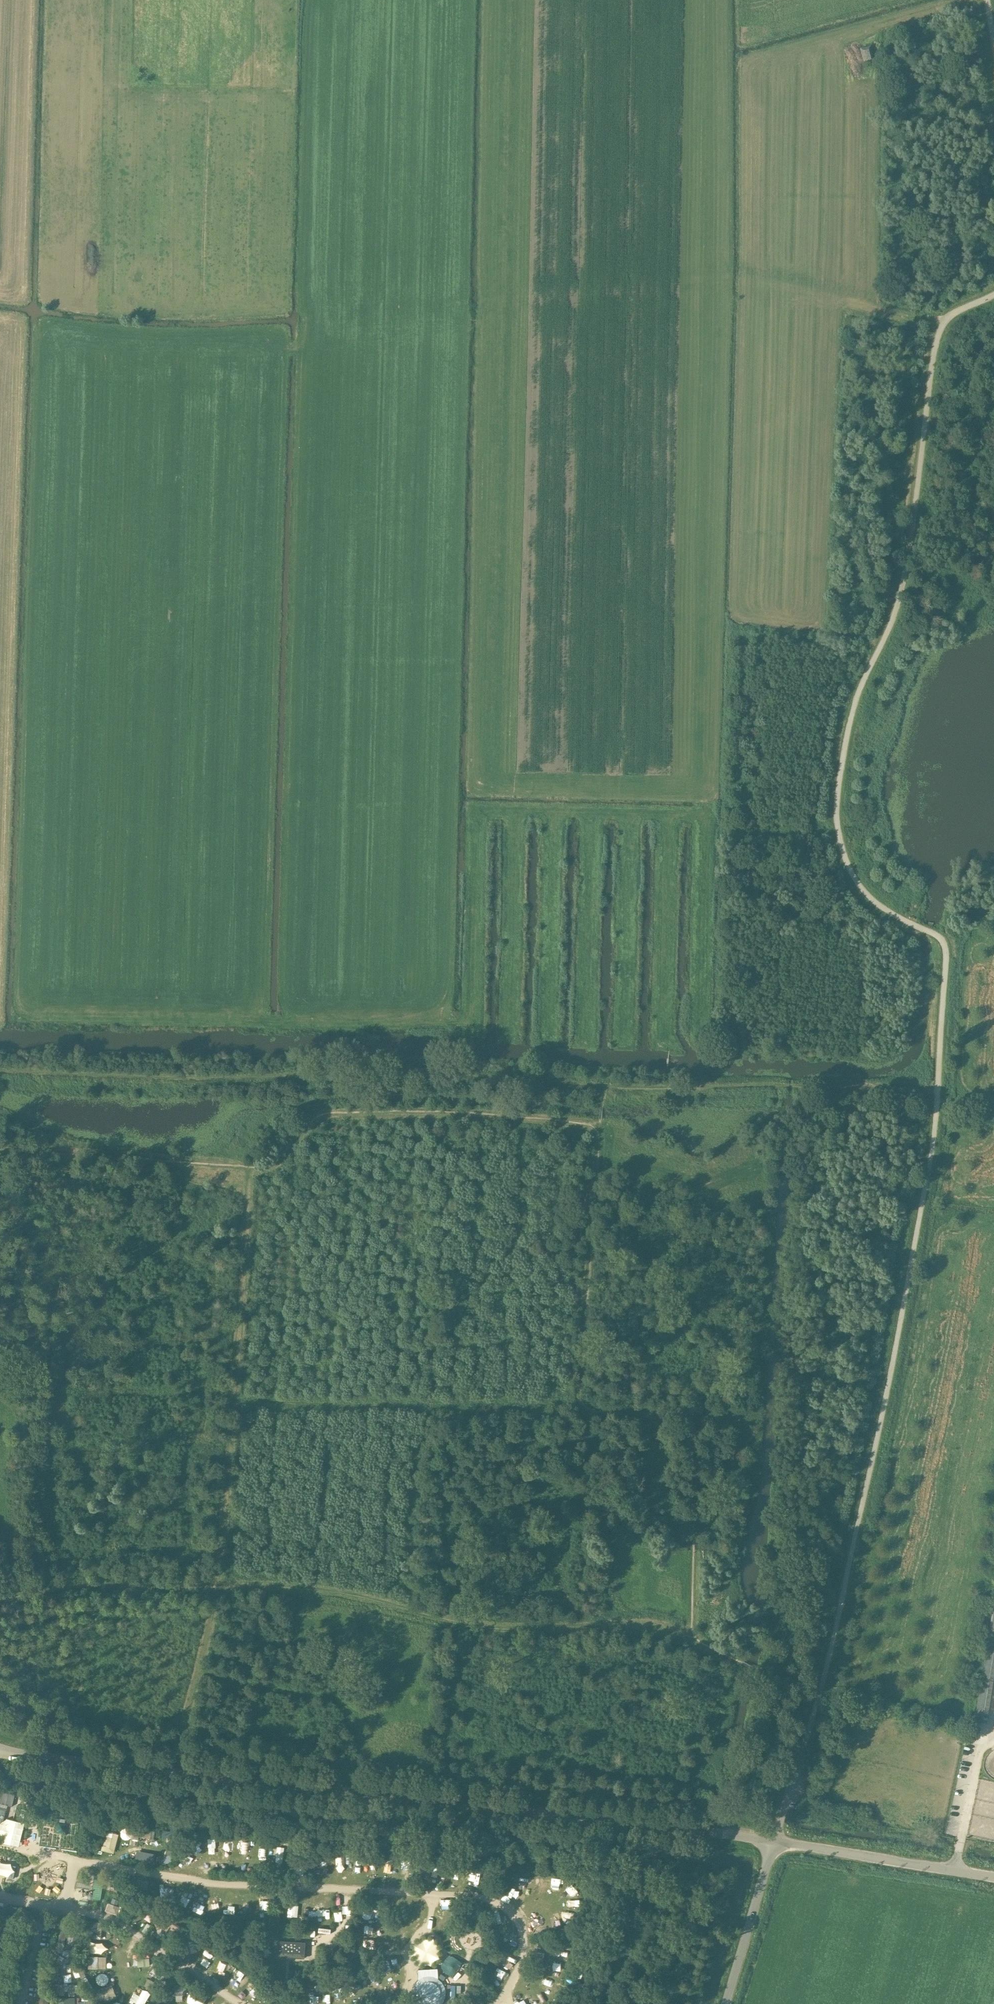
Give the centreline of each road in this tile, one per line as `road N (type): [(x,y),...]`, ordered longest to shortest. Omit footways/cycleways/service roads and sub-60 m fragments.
road 1 (track): [(993,295),(947,318),(935,345),(905,571),(850,720),(838,798),(854,876),(894,915),(945,945),(937,1089)]
road 2 (track): [(937,1101),(883,1407),(822,1684)]
road 3 (unclassified): [(993,1878),(775,1842),(728,2003)]
road 4 (track): [(822,1684),(775,1842)]

